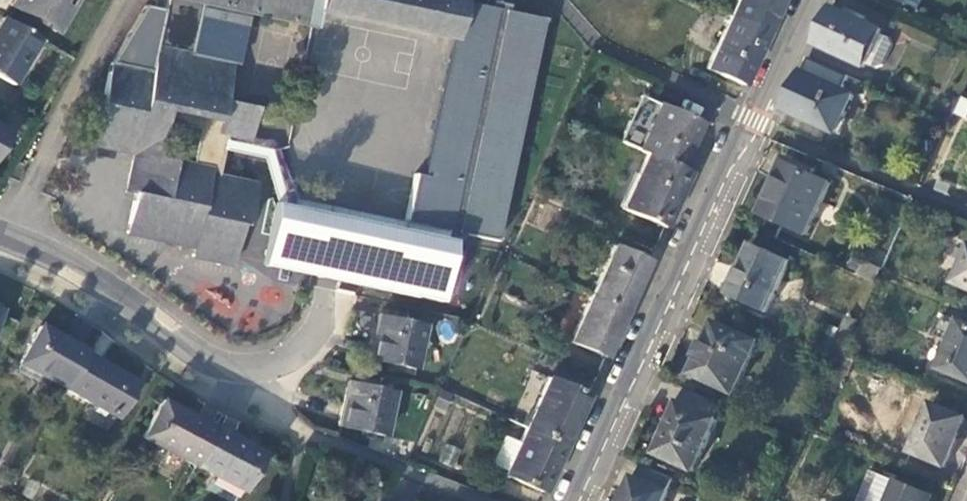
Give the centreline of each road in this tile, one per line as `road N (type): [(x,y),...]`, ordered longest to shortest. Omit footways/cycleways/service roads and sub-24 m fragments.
road 1 (residential): [(814,0),(583,500)]
road 2 (unclassified): [(0,237),(92,282),(214,362),(258,369),(300,352),(322,323),(351,210)]

